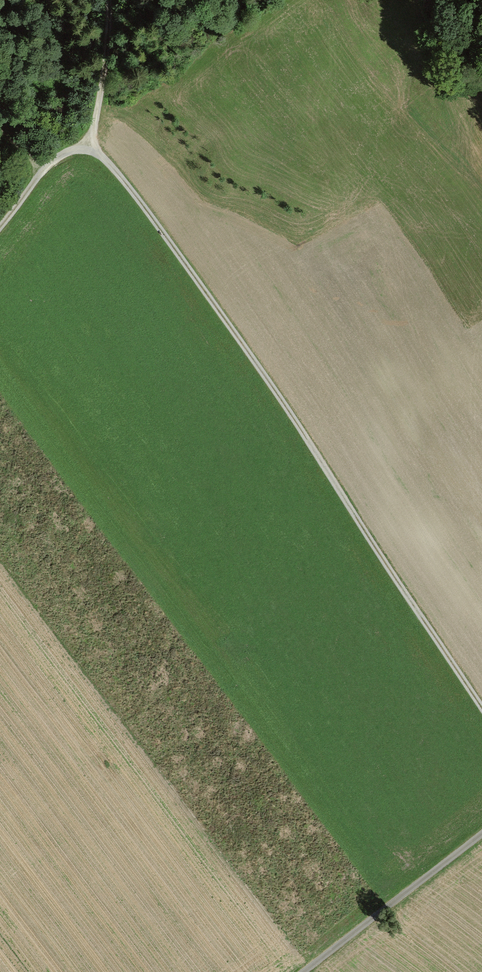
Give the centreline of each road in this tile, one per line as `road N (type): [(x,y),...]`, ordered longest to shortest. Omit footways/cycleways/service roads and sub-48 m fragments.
road 1 (track): [(481,706),(293,410),(108,161),(89,147)]
road 2 (track): [(303,971),(481,833)]
road 3 (track): [(107,0),(102,92),(89,147)]
road 4 (track): [(89,147),(43,172),(0,228)]

